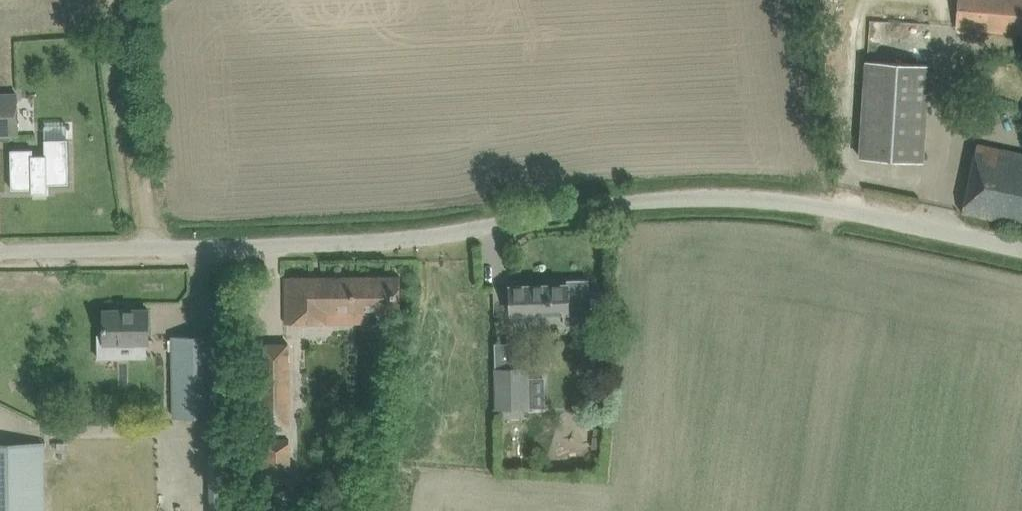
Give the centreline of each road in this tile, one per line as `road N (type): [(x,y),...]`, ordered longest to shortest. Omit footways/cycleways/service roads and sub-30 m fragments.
road 1 (unclassified): [(1021,249),(841,210),(725,198),(657,200),(395,239),(0,252)]

